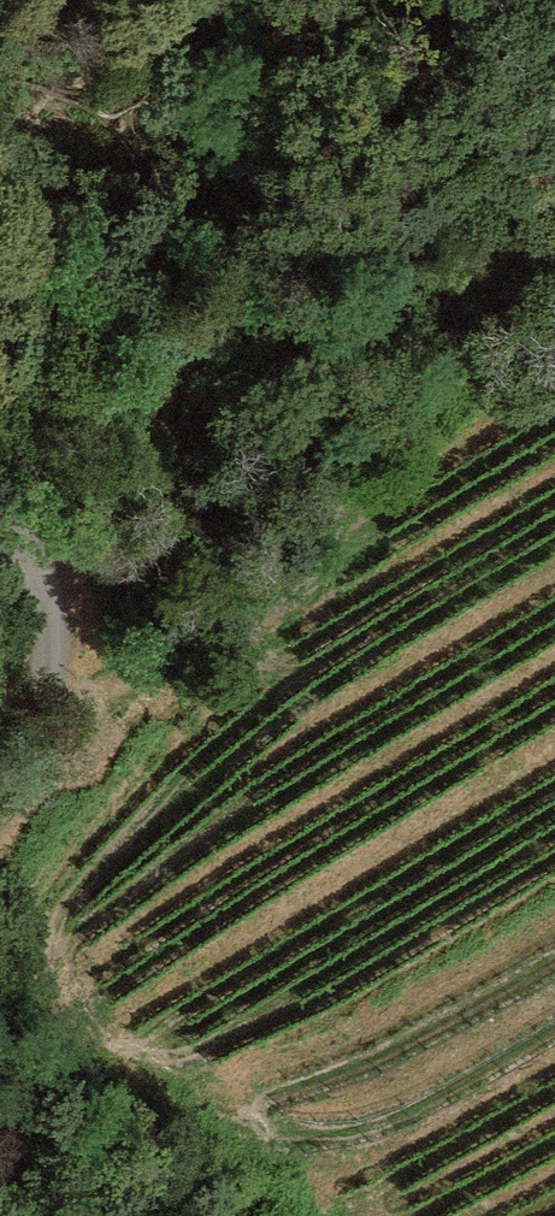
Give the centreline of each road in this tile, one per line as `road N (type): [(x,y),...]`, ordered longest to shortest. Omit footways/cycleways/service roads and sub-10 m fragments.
road 1 (track): [(554,204),(458,332),(351,506),(130,676),(40,694)]
road 2 (unclassified): [(13,744),(55,642),(28,532),(0,500)]

